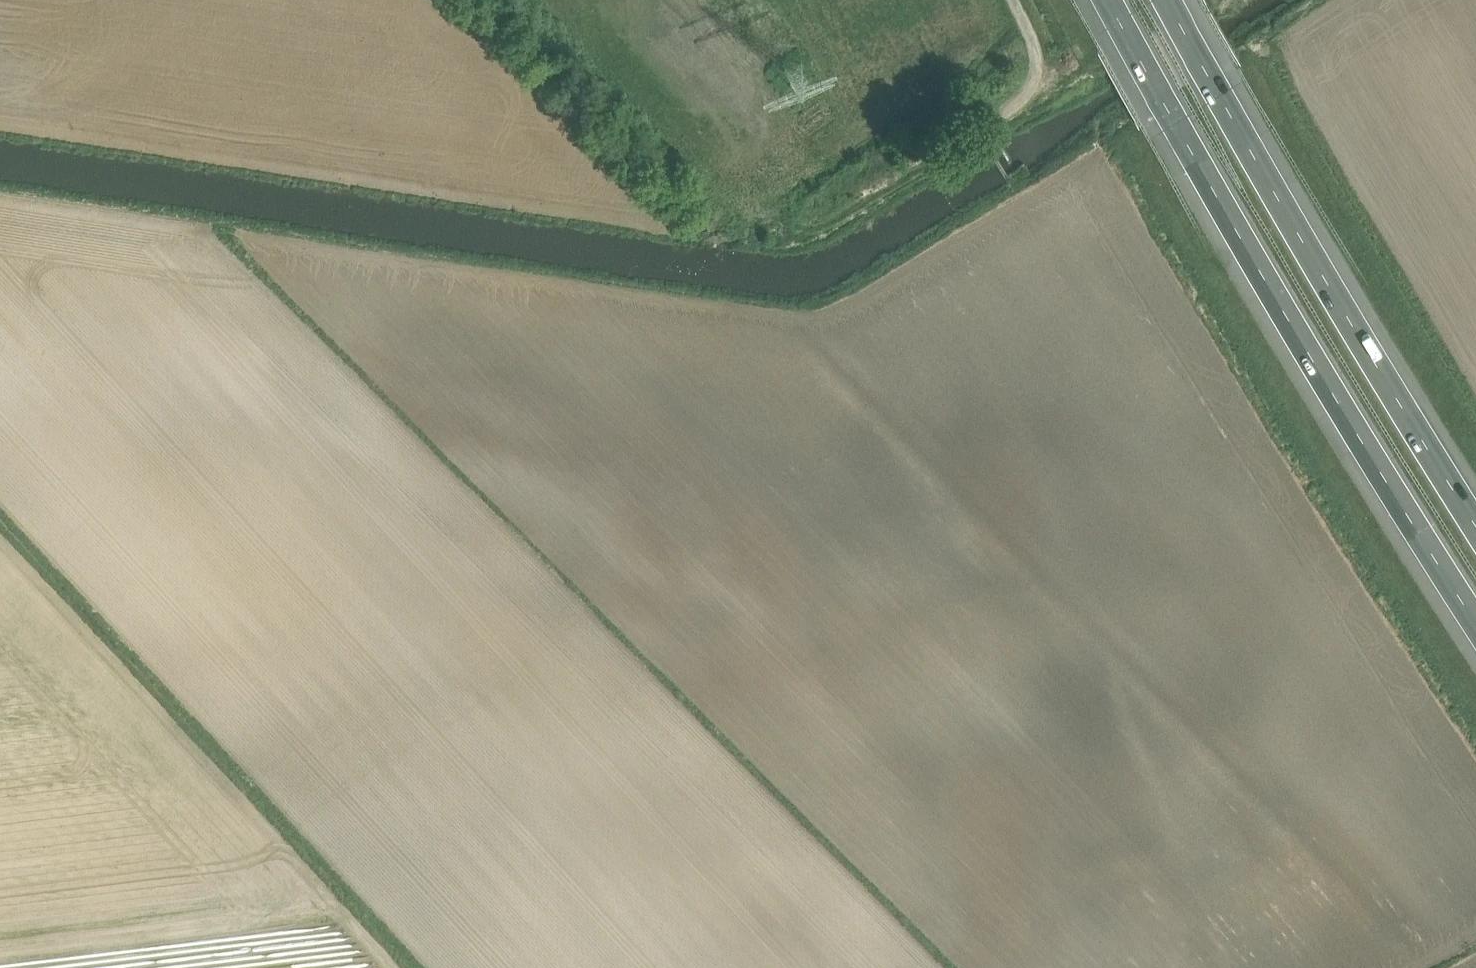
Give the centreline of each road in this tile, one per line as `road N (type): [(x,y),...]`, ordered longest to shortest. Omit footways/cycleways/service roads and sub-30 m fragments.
road 1 (motorway): [(1110,0),(1247,246),(1475,618)]
road 2 (motorway): [(1475,522),(1303,240),(1170,0)]
road 3 (track): [(1012,0),(1057,94),(812,249),(783,254),(724,245)]

